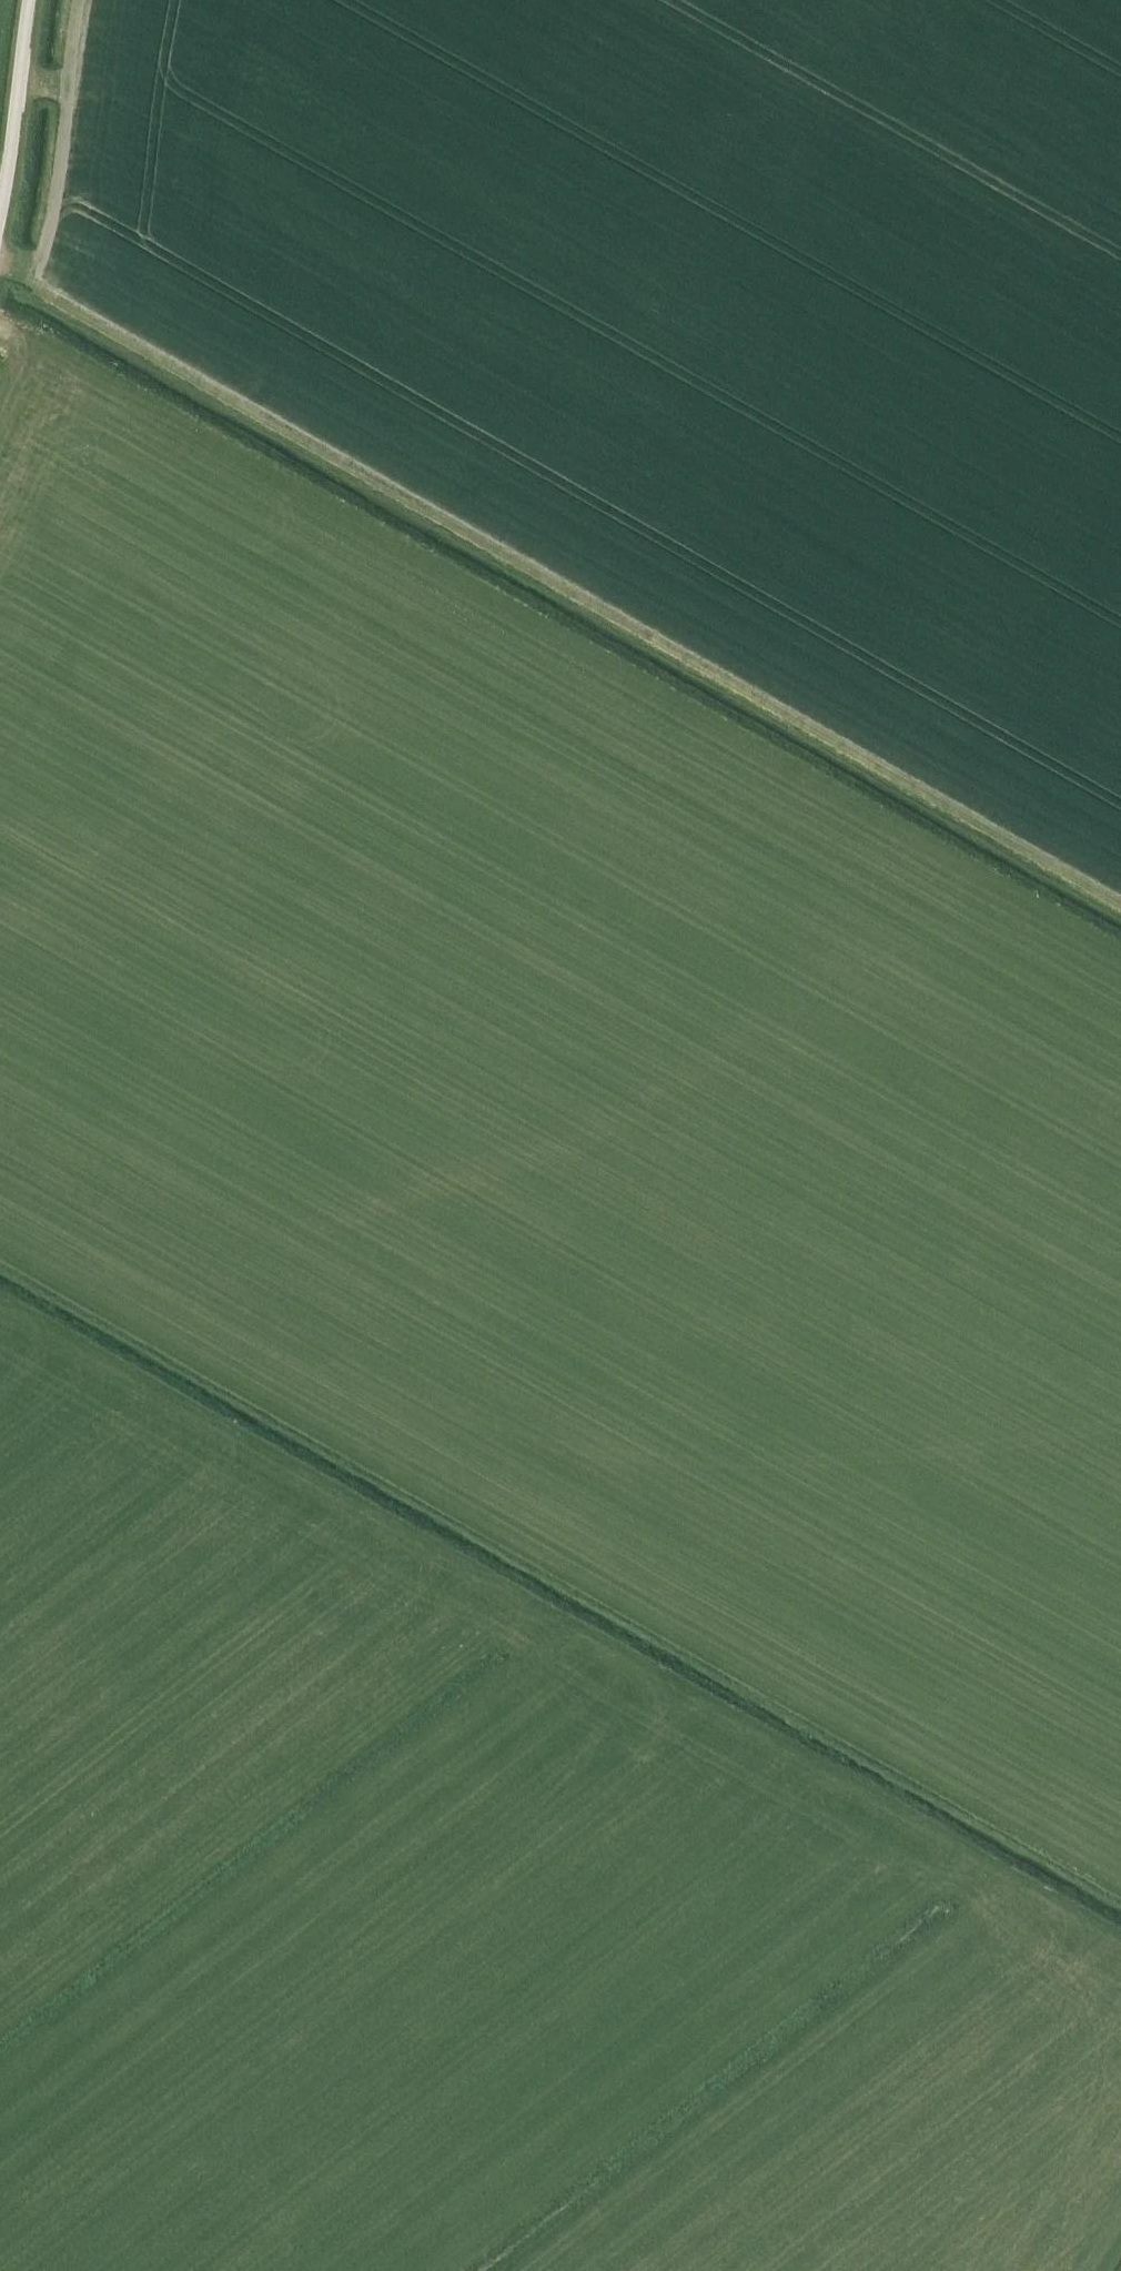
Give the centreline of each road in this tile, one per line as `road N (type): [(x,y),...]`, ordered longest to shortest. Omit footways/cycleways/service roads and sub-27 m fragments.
road 1 (unclassified): [(0,214),(32,0)]

